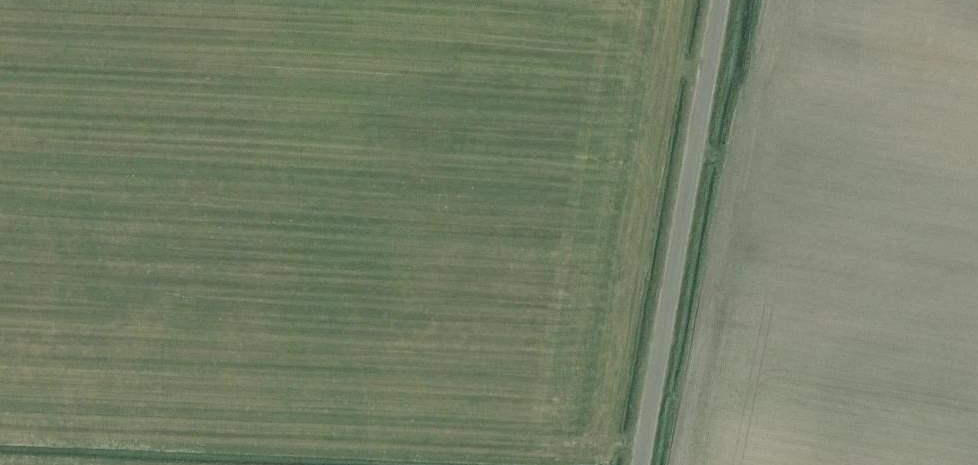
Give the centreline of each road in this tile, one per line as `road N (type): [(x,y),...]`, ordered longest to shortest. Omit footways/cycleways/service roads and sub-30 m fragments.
road 1 (unclassified): [(644,464),(727,0)]

